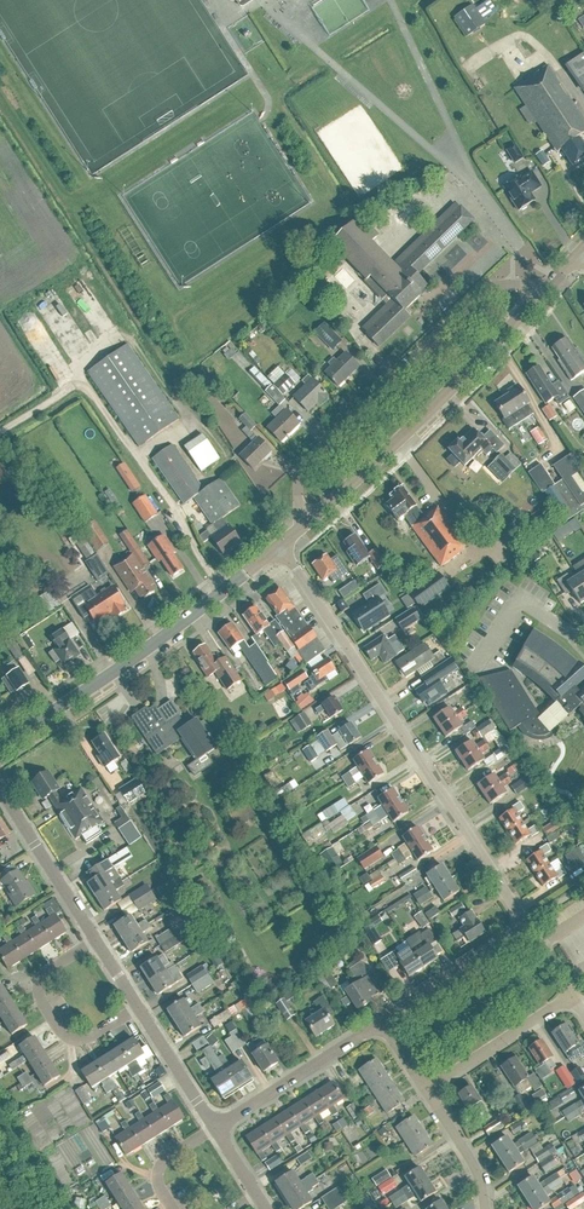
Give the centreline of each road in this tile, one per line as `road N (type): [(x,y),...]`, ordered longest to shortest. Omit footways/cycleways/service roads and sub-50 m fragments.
road 1 (residential): [(528,927),(277,547)]
road 2 (residential): [(548,287),(494,286),(307,469),(298,477),(299,507),(309,521)]
road 3 (primary): [(0,746),(135,658),(277,547)]
road 4 (primary): [(309,521),(548,287)]
road 5 (residential): [(95,941),(39,983),(59,1030),(88,1039),(138,1008)]
road 6 (residential): [(214,1128),(381,1023)]
road 7 (residential): [(95,941),(0,790)]
road 8 (residential): [(381,1023),(528,927)]
road 9 (residential): [(573,995),(426,1089)]
road 10 (residential): [(214,1128),(138,1008)]
road 11 (residential): [(485,1208),(474,1167),(426,1089)]

